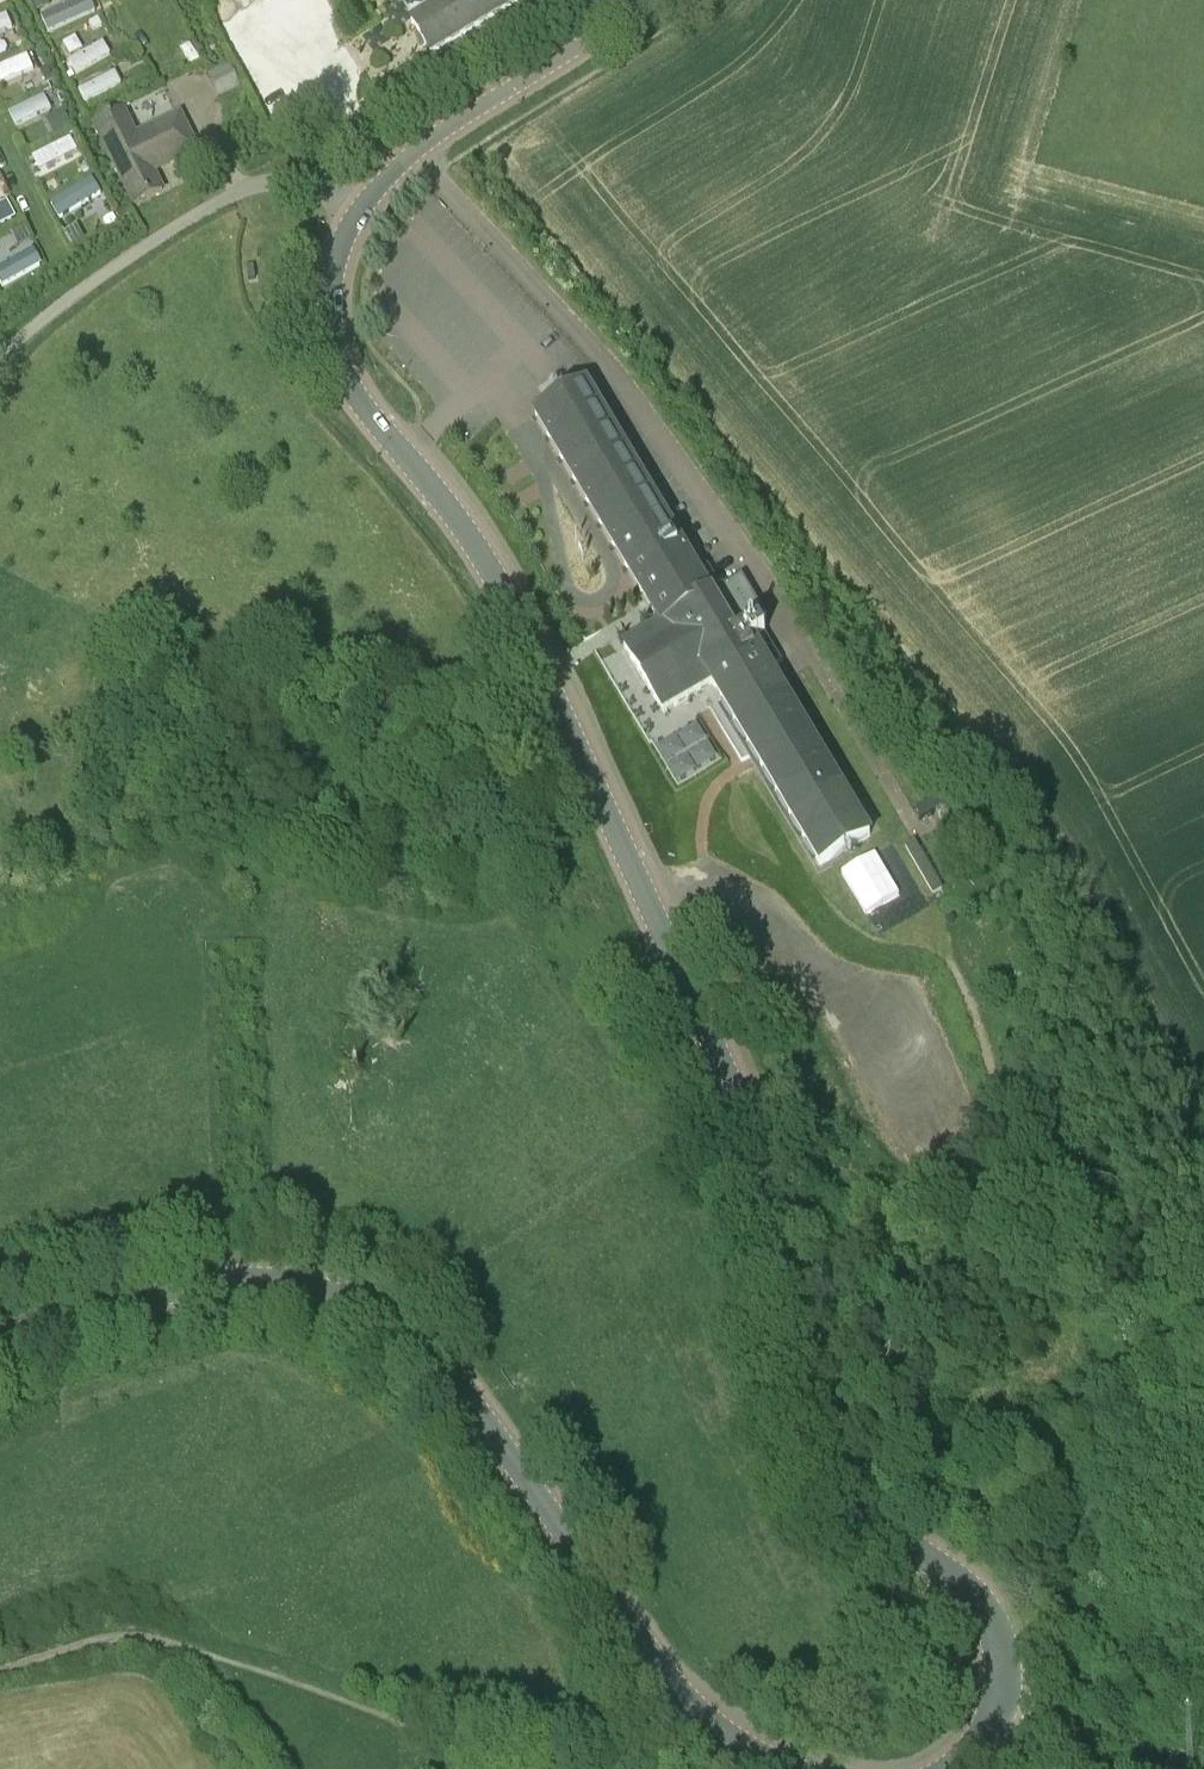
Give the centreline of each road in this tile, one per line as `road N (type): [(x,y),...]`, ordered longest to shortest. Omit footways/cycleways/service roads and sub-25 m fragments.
road 1 (tertiary): [(1000,1700),(999,1638),(981,1605),(879,1522),(836,1459),(755,1144),(496,579),(343,370),(331,327),(331,283),(359,211)]
road 2 (tertiary): [(0,1350),(198,1282),(279,1284),(359,1310),(427,1358),(468,1399),(680,1691),(724,1734),(791,1768)]
road 3 (unclassified): [(0,356),(118,263),(257,182),(305,179),(359,211)]
road 4 (tertiary): [(359,211),(433,137),(640,0)]

